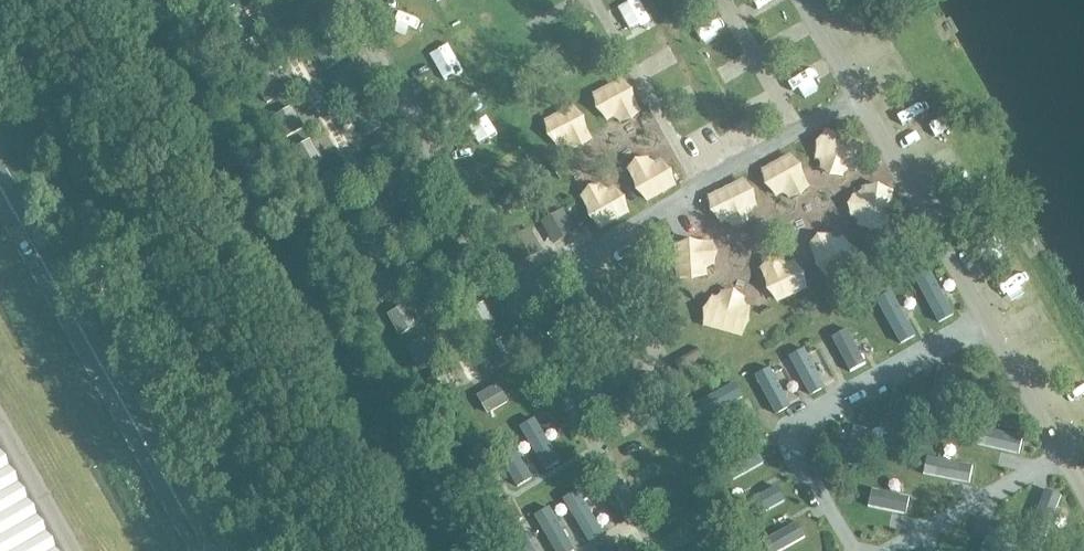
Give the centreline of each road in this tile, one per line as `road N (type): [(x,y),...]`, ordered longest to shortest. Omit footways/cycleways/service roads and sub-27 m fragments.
road 1 (primary): [(0,190),(206,550)]

